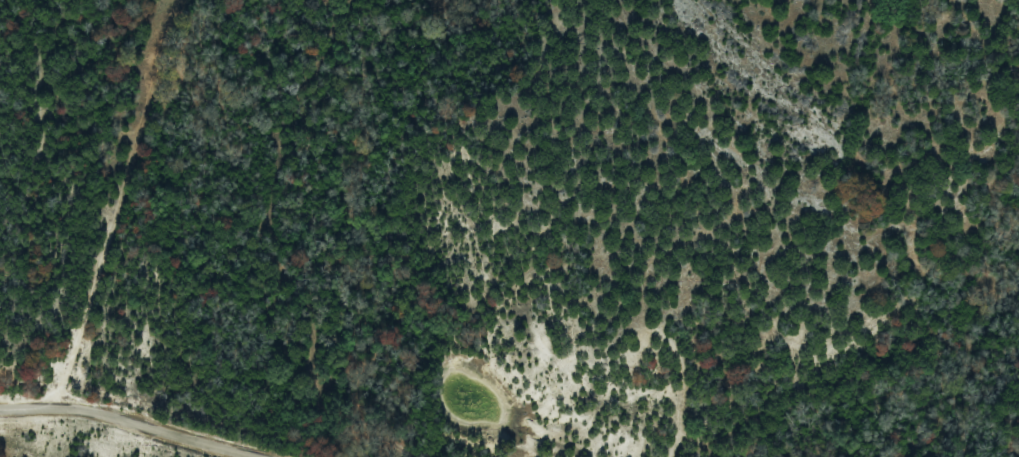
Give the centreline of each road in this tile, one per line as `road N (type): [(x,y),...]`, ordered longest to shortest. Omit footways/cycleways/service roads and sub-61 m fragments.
road 1 (residential): [(243,456),(83,413),(0,413)]

